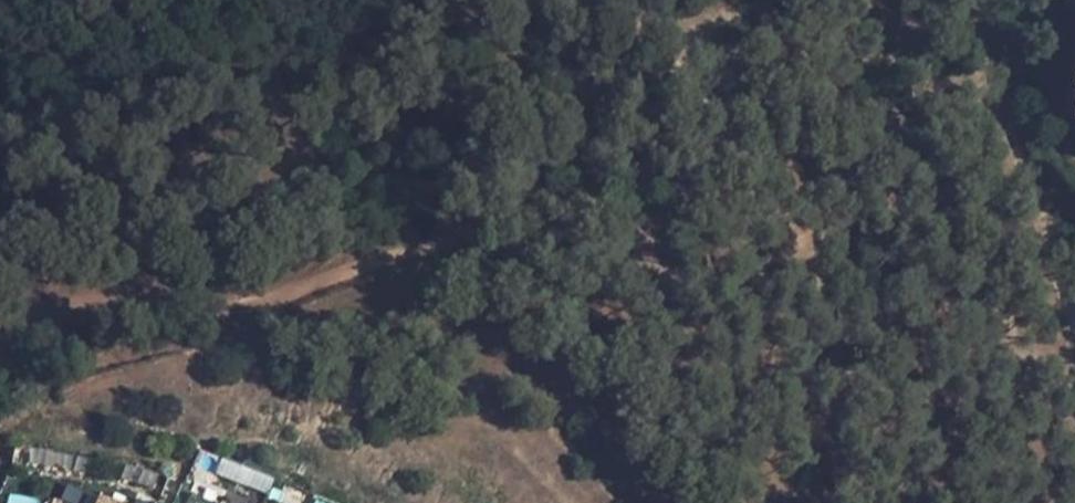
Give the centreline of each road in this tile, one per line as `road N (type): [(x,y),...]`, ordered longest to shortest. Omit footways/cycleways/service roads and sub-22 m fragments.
road 1 (track): [(1074,399),(823,130),(697,29),(896,489),(895,502)]
road 2 (track): [(873,502),(622,227),(580,204),(507,208),(223,302),(168,293),(0,330)]

